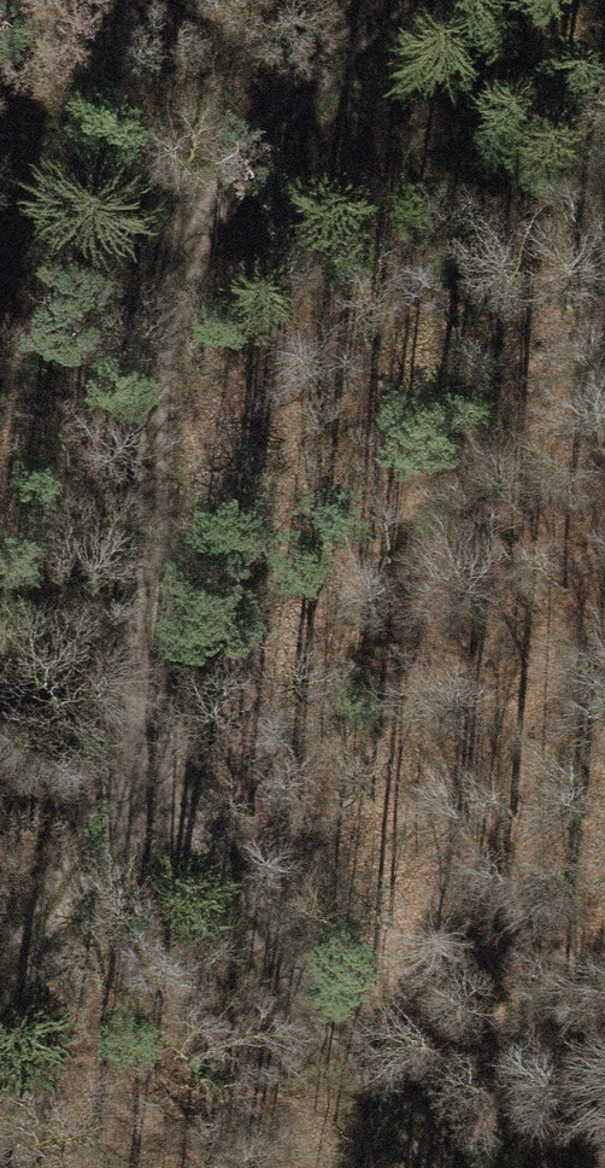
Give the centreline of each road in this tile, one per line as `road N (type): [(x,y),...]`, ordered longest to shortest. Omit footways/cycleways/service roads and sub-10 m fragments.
road 1 (track): [(95,808),(172,671),(192,176)]
road 2 (track): [(429,1167),(95,808)]
road 3 (track): [(192,176),(405,0)]
road 4 (track): [(95,808),(0,954)]

